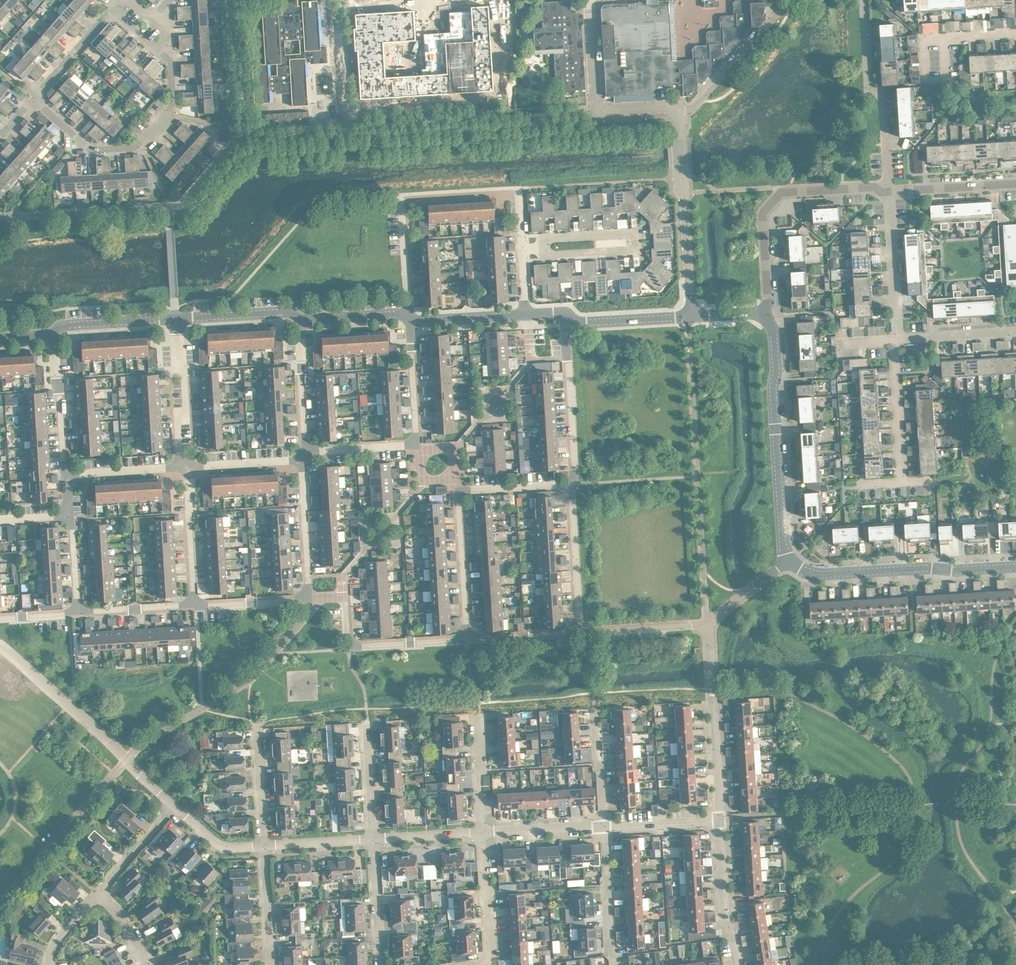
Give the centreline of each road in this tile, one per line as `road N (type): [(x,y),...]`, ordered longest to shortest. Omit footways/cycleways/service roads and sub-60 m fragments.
road 1 (unclassified): [(689,314),(677,112),(669,105),(600,109),(591,0)]
road 2 (residential): [(411,317),(404,195),(521,189),(522,245)]
road 3 (tertiary): [(789,560),(774,325),(766,312)]
road 4 (residential): [(174,804),(0,646)]
road 5 (residential): [(766,312),(762,213),(778,196),(790,188),(888,189)]
road 6 (tertiary): [(1015,562),(810,573),(789,560)]
road 7 (residential): [(32,97),(96,149),(142,143),(173,105),(171,58)]
road 8 (residential): [(308,597),(346,594),(351,648),(468,639)]
road 9 (residential): [(722,820),(709,623)]
road 10 (residential): [(543,245),(549,236),(627,232),(635,240),(628,250),(548,254)]
road 11 (residential): [(573,485),(569,310)]
road 12 (residential): [(468,639),(457,488)]
road 13 (residential): [(181,466),(186,376),(177,359),(175,318)]
road 14 (residential): [(896,338),(888,189)]
road 15 (residential): [(579,633),(573,485)]
road 16 (residential): [(737,964),(725,914),(722,820)]
road 17 (residential): [(900,481),(896,338)]
road 18 (residential): [(297,319),(303,458)]
road 19 (residential): [(303,458),(308,597)]
road 20 (residential): [(613,964),(602,826)]
road 21 (residential): [(195,603),(181,466)]
road 22 (residential): [(67,471),(55,334)]
road 23 (residential): [(602,826),(593,689)]
road 24 (residential): [(483,832),(481,699)]
road 25 (residential): [(490,964),(483,832)]
road 26 (residential): [(371,838),(367,706)]
road 27 (residential): [(579,633),(709,623)]
road 28 (residential): [(416,446),(411,317)]
road 29 (residential): [(265,847),(256,719)]
road 30 (residential): [(888,189),(1015,181)]
road 31 (residential): [(382,964),(371,838)]
road 32 (tertiary): [(297,319),(283,312),(175,318)]
road 33 (tertiary): [(689,314),(588,321),(569,310)]
road 34 (tertiary): [(55,334),(68,325),(175,318)]
road 35 (residential): [(181,466),(303,458)]

